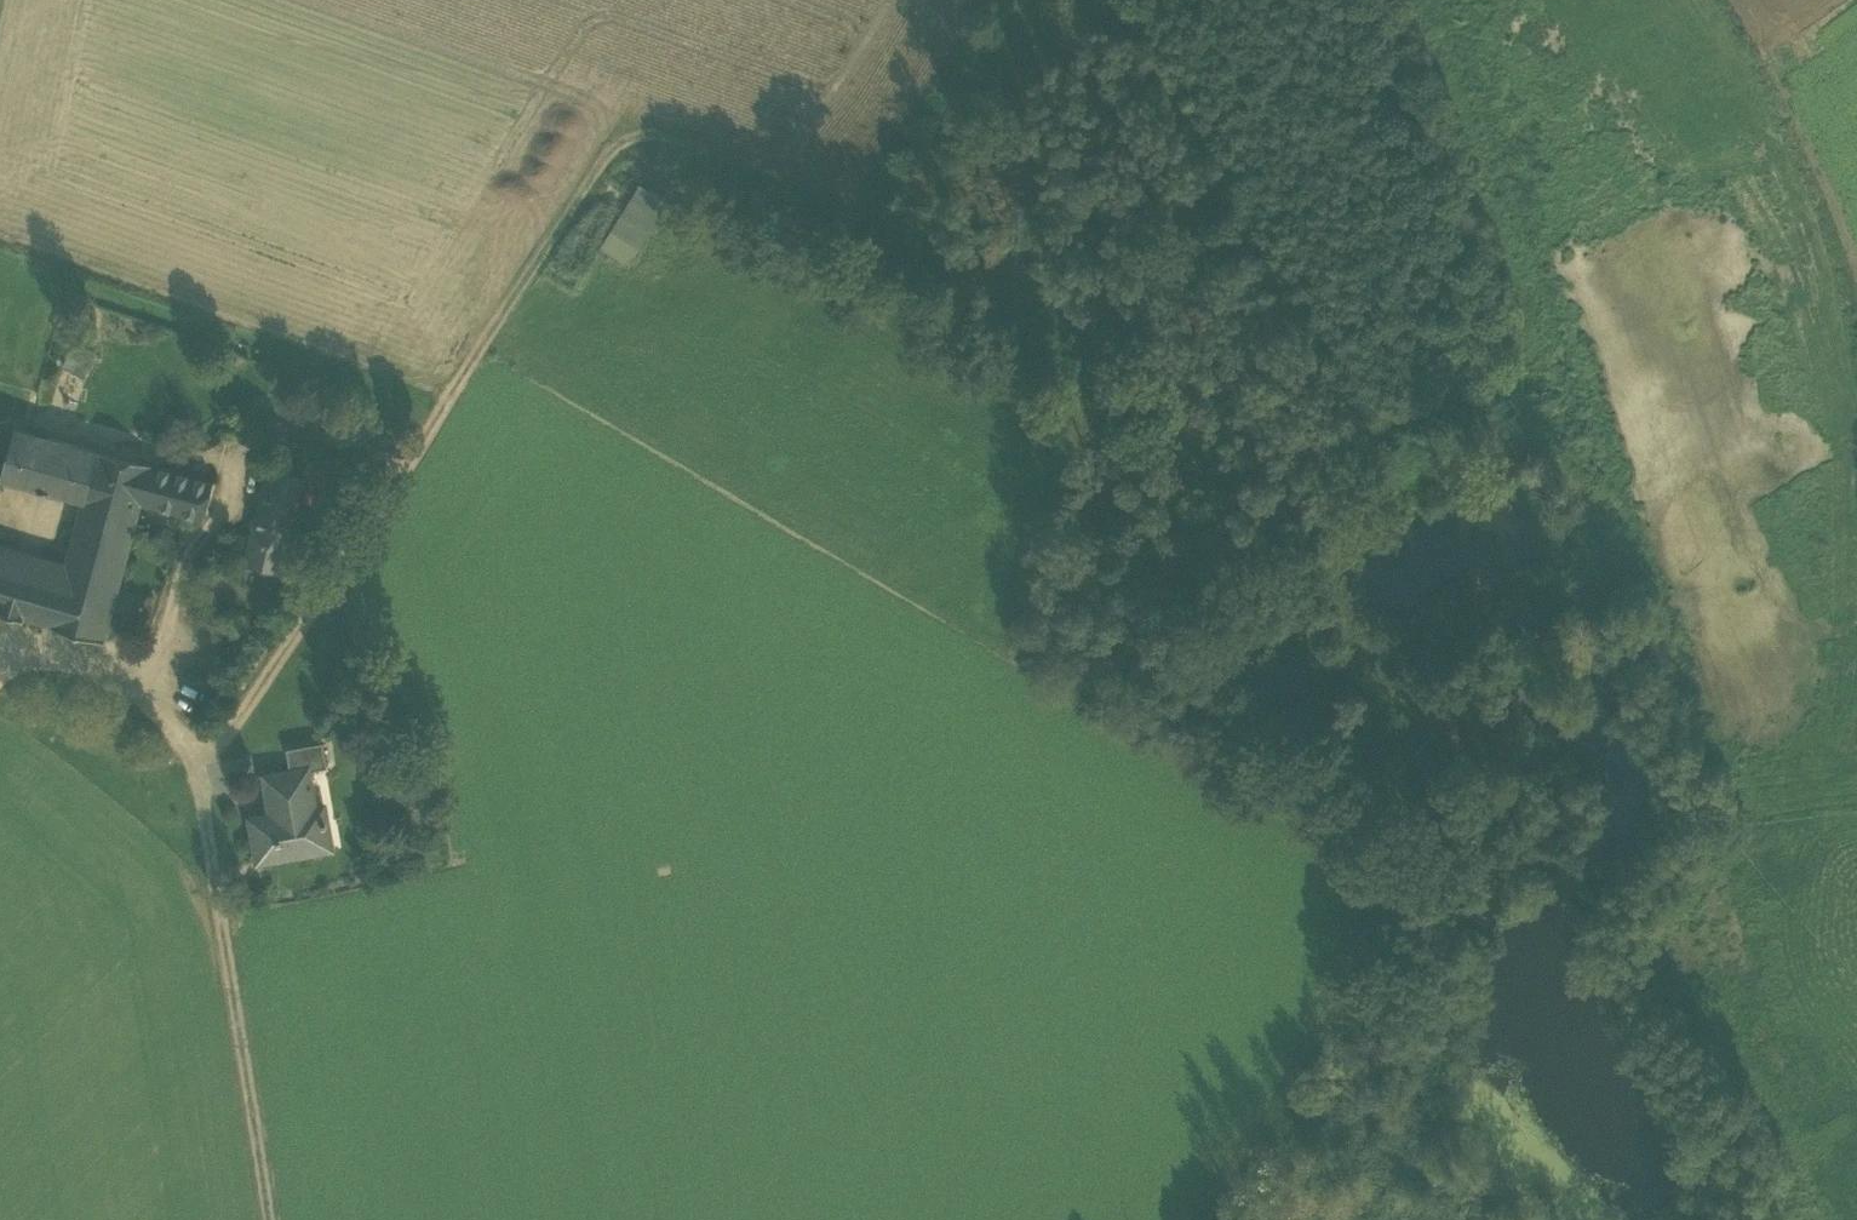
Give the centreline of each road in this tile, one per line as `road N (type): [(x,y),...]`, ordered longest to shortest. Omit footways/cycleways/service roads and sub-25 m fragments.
road 1 (track): [(1193,1219),(1247,1161),(1319,1051),(1396,877),(1023,666),(1104,332),(960,235),(629,126),(191,770)]
road 2 (track): [(265,1219),(221,923)]

